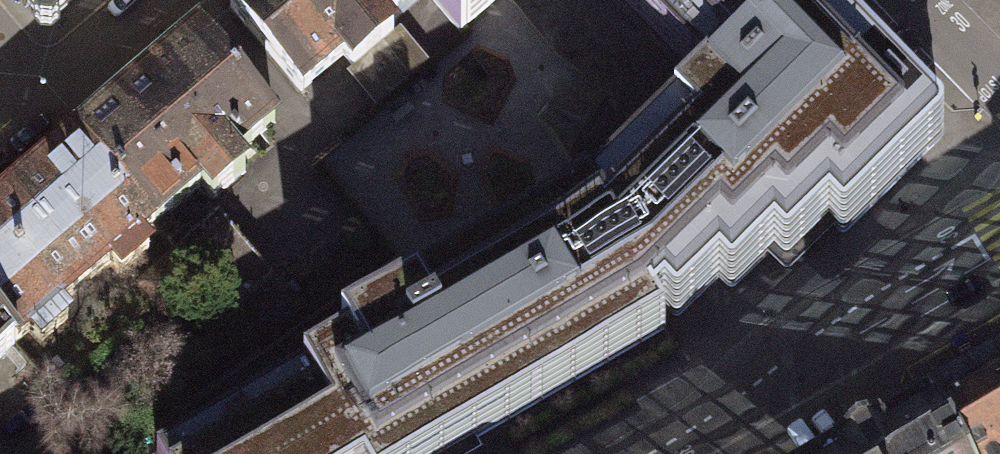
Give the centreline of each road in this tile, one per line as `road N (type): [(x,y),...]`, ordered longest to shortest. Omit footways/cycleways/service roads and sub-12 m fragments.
road 1 (tertiary): [(999,245),(650,453)]
road 2 (residential): [(147,0),(30,97)]
road 3 (residential): [(999,85),(915,0)]

